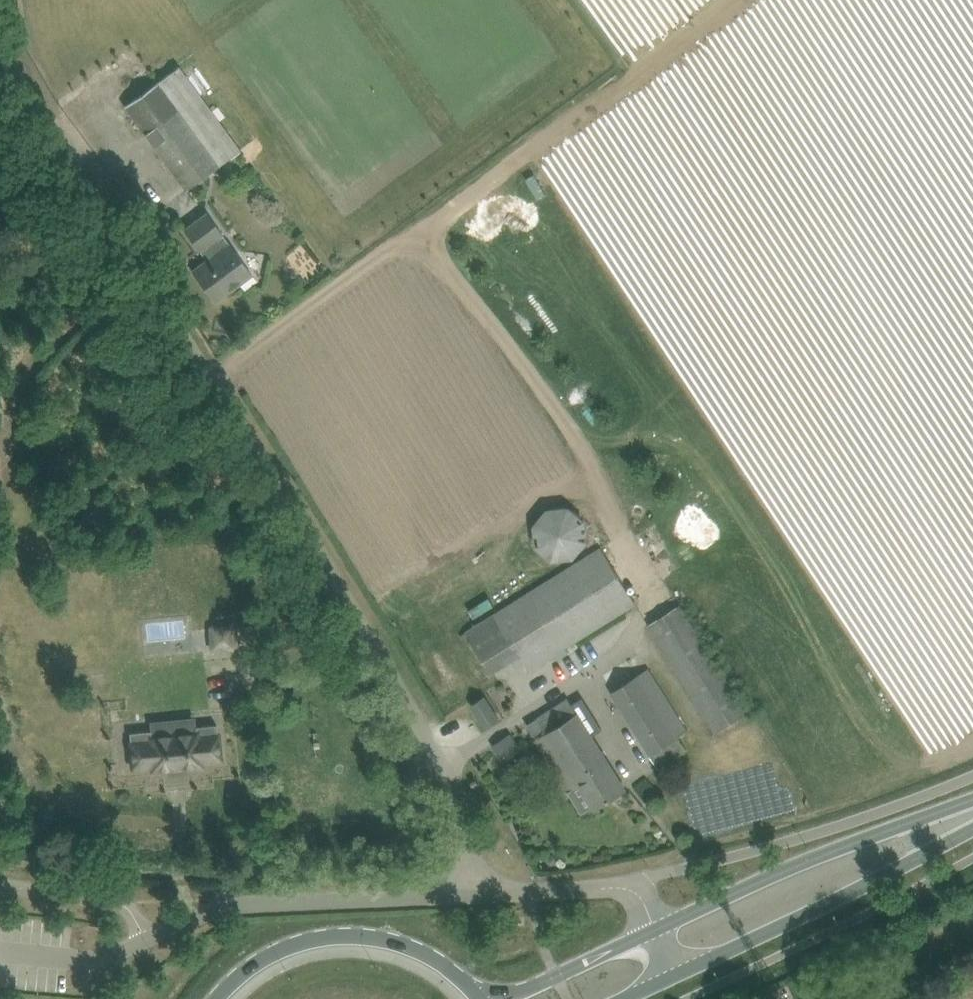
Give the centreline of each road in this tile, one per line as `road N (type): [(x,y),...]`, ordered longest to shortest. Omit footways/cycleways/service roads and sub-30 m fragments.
road 1 (unclassified): [(484,892),(455,784),(36,93),(0,51)]
road 2 (track): [(210,376),(741,0)]
road 3 (track): [(420,229),(602,479),(644,573),(642,613)]
road 4 (unclassified): [(144,940),(204,916),(284,901),(484,892)]
road 5 (secondary): [(971,814),(831,850),(657,929)]
road 6 (secondary): [(679,974),(846,896),(971,814)]
road 7 (primary): [(477,991),(409,945),(337,936),(269,956),(219,998)]
road 8 (unclassified): [(657,929),(629,886),(484,892)]
road 9 (secondary): [(657,929),(530,984),(477,991)]

